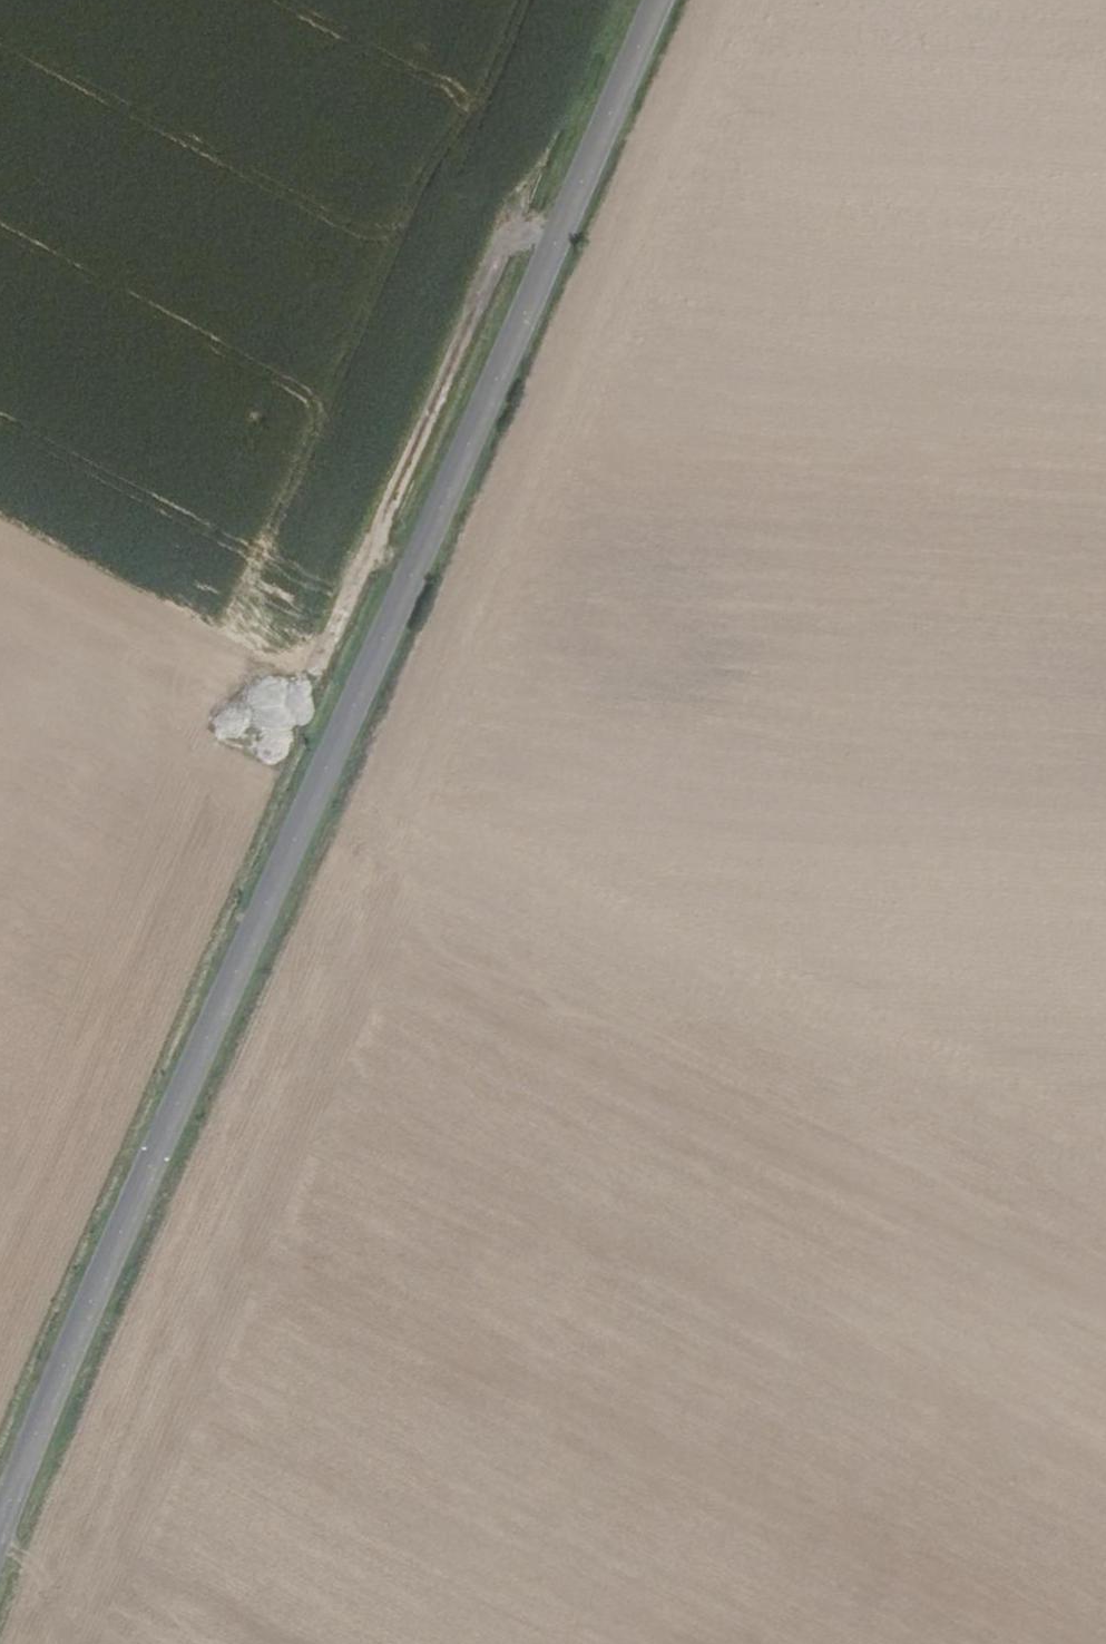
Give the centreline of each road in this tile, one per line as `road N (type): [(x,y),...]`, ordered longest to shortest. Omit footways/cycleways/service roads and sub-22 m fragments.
road 1 (tertiary): [(658,0),(154,1154),(0,1534)]

